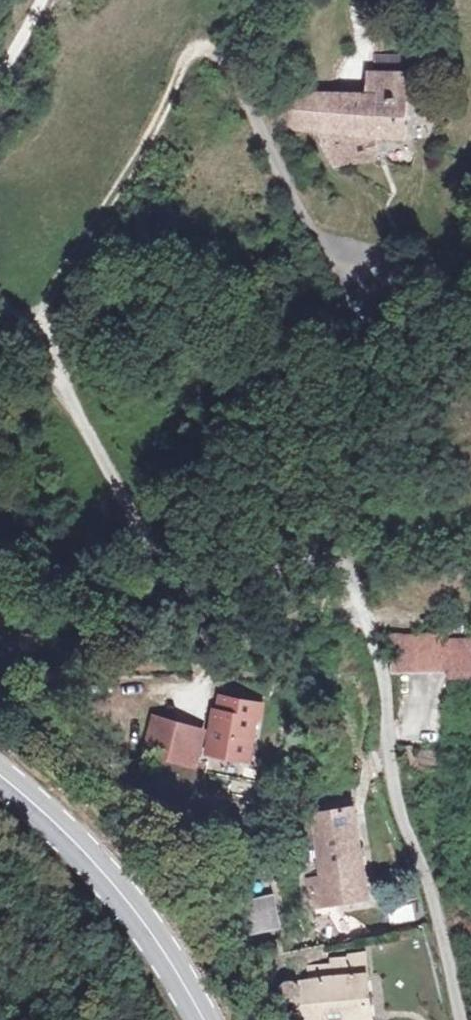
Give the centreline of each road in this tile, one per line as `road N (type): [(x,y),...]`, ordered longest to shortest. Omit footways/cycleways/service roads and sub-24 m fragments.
road 1 (residential): [(17,310),(51,354),(101,459),(176,570),(203,580),(328,567),(356,582),(398,785),(470,1019)]
road 2 (secondary): [(0,774),(109,876),(205,1019)]

